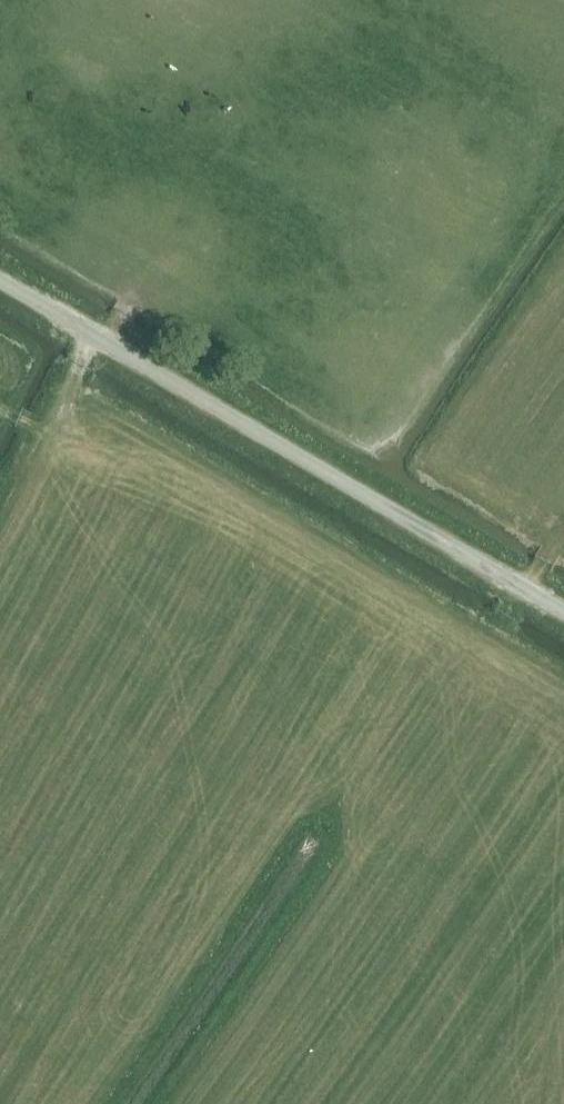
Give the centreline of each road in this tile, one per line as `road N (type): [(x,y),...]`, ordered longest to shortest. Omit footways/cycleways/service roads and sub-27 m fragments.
road 1 (tertiary): [(563,613),(0,281)]

